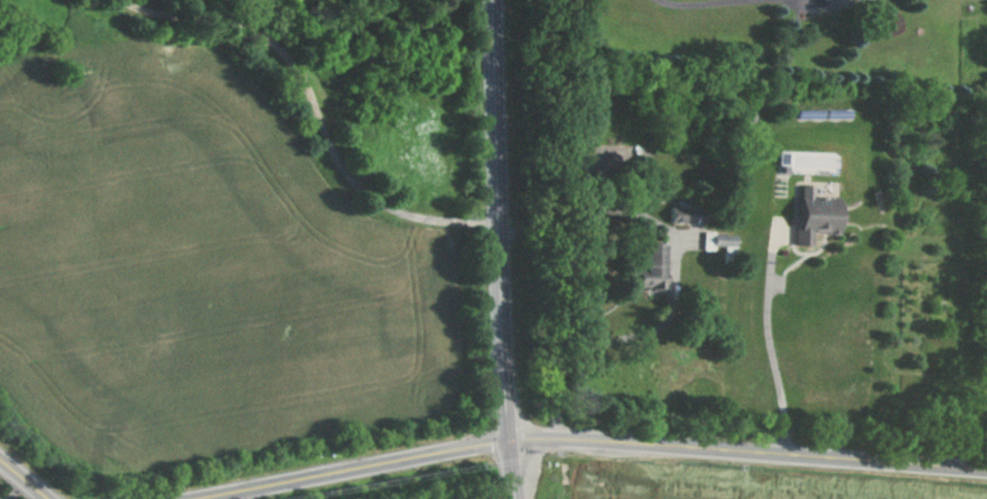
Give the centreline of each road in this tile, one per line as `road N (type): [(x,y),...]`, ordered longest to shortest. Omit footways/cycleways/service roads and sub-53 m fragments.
road 1 (tertiary): [(986,469),(533,440),(197,498)]
road 2 (tertiary): [(507,441),(491,0)]

